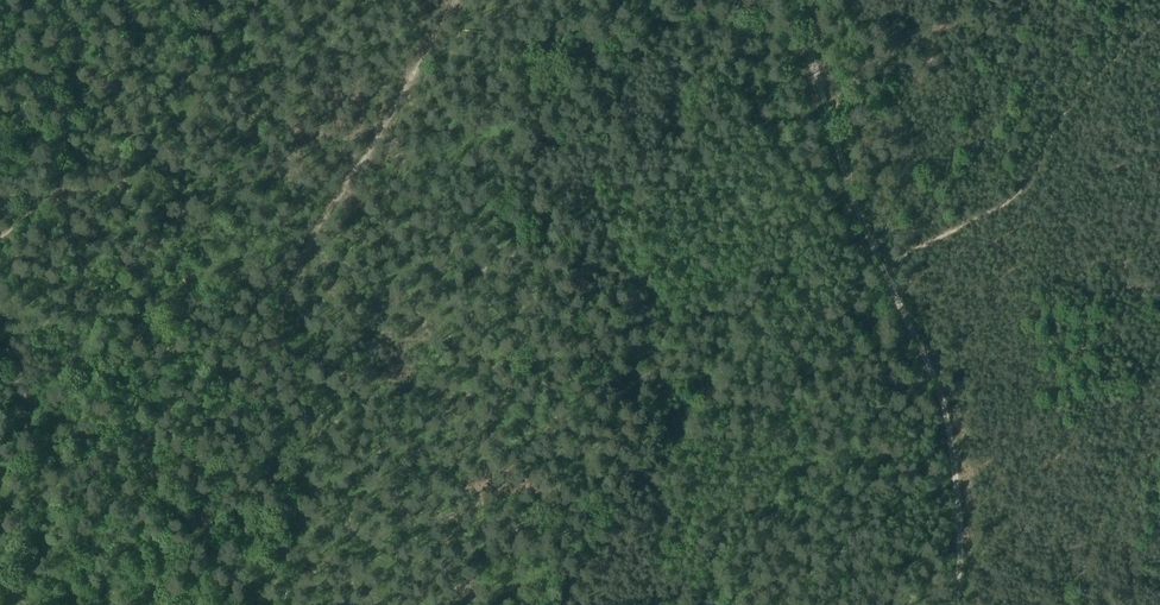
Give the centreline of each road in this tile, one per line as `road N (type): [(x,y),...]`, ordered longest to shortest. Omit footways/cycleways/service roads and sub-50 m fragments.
road 1 (track): [(1159,25),(1066,112),(1006,203),(881,266)]
road 2 (track): [(881,266),(943,403),(959,529),(955,604)]
road 3 (track): [(794,0),(855,207),(881,266)]

